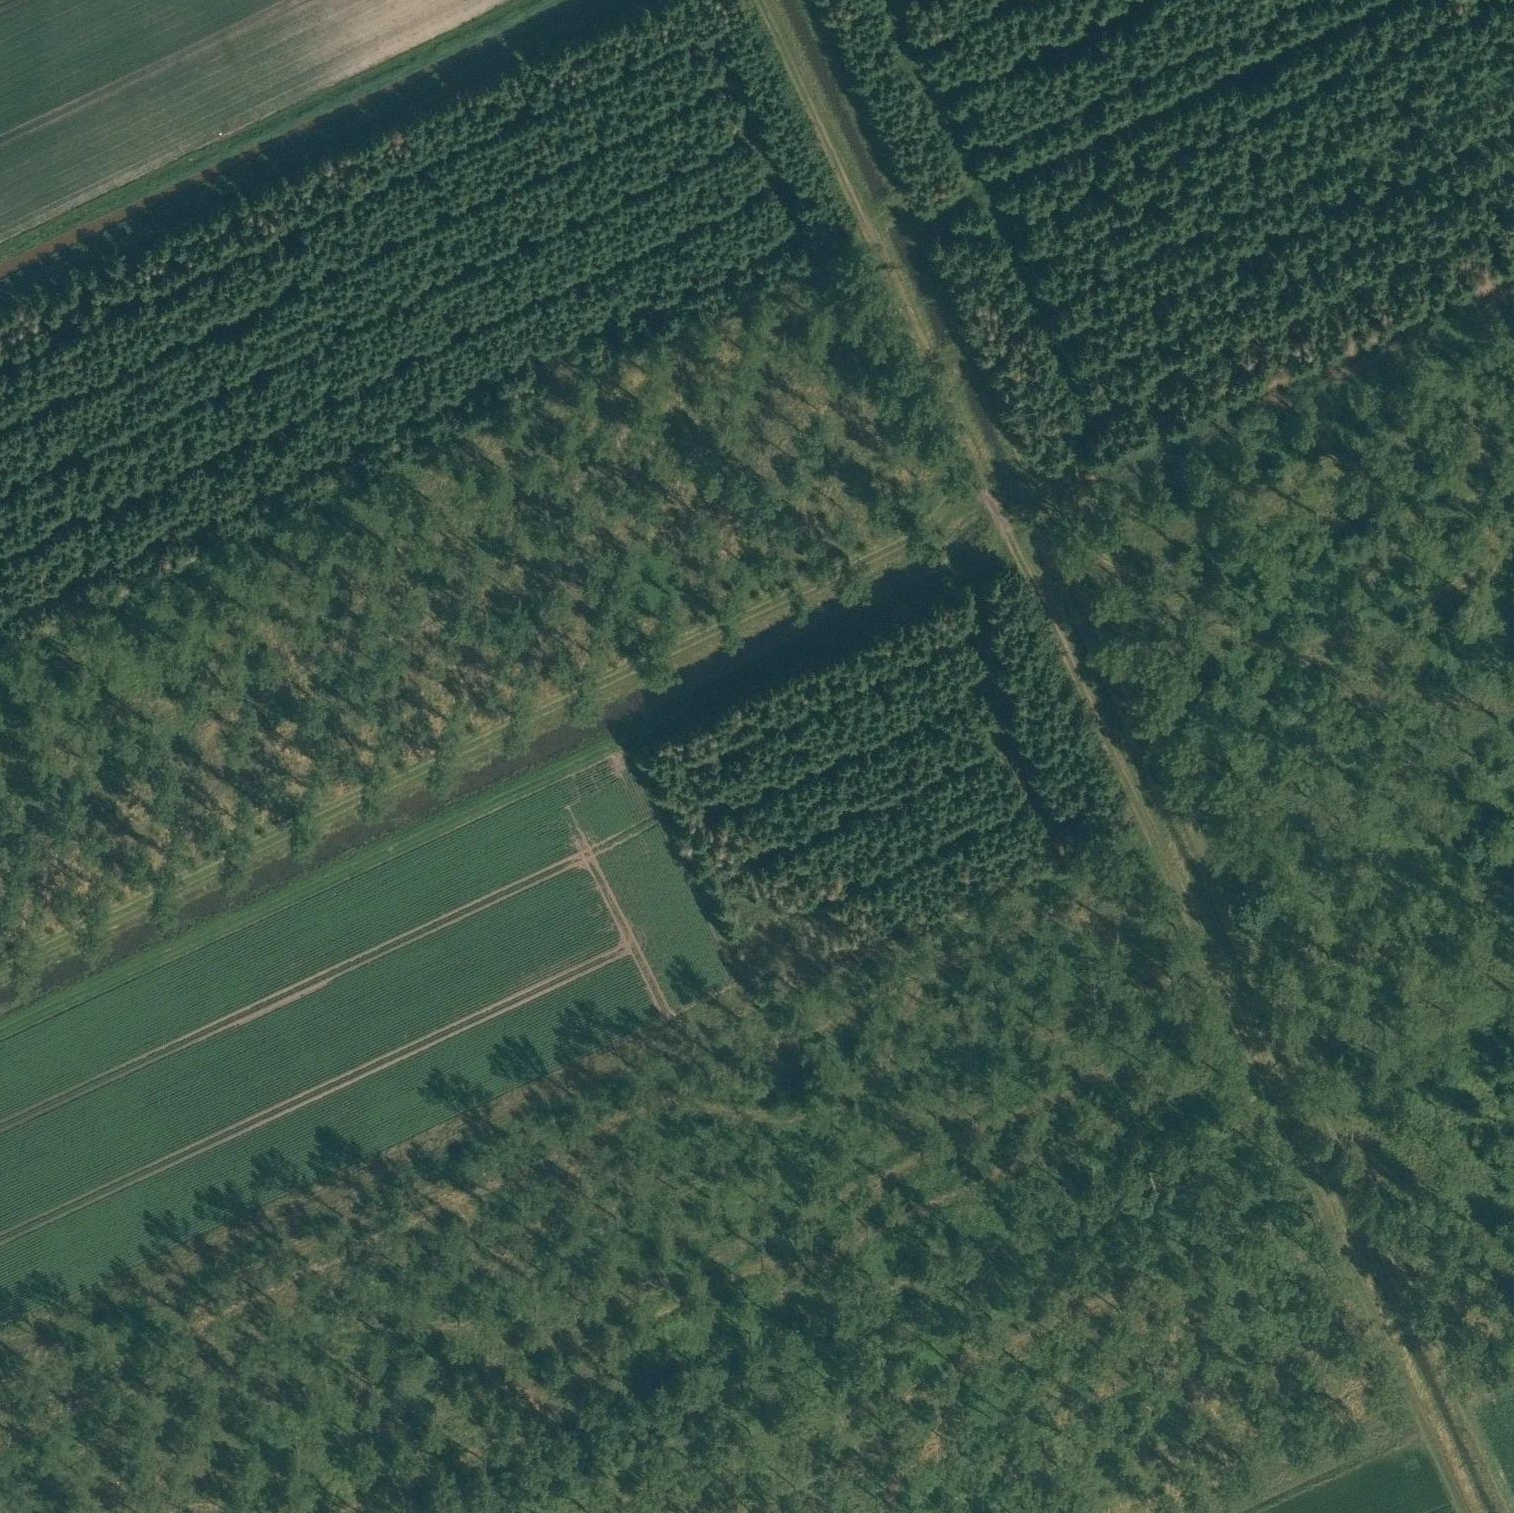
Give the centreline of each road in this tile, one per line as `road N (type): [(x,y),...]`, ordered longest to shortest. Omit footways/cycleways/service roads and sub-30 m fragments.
road 1 (track): [(1288,1119),(762,0)]
road 2 (track): [(1288,1119),(1464,1512)]

